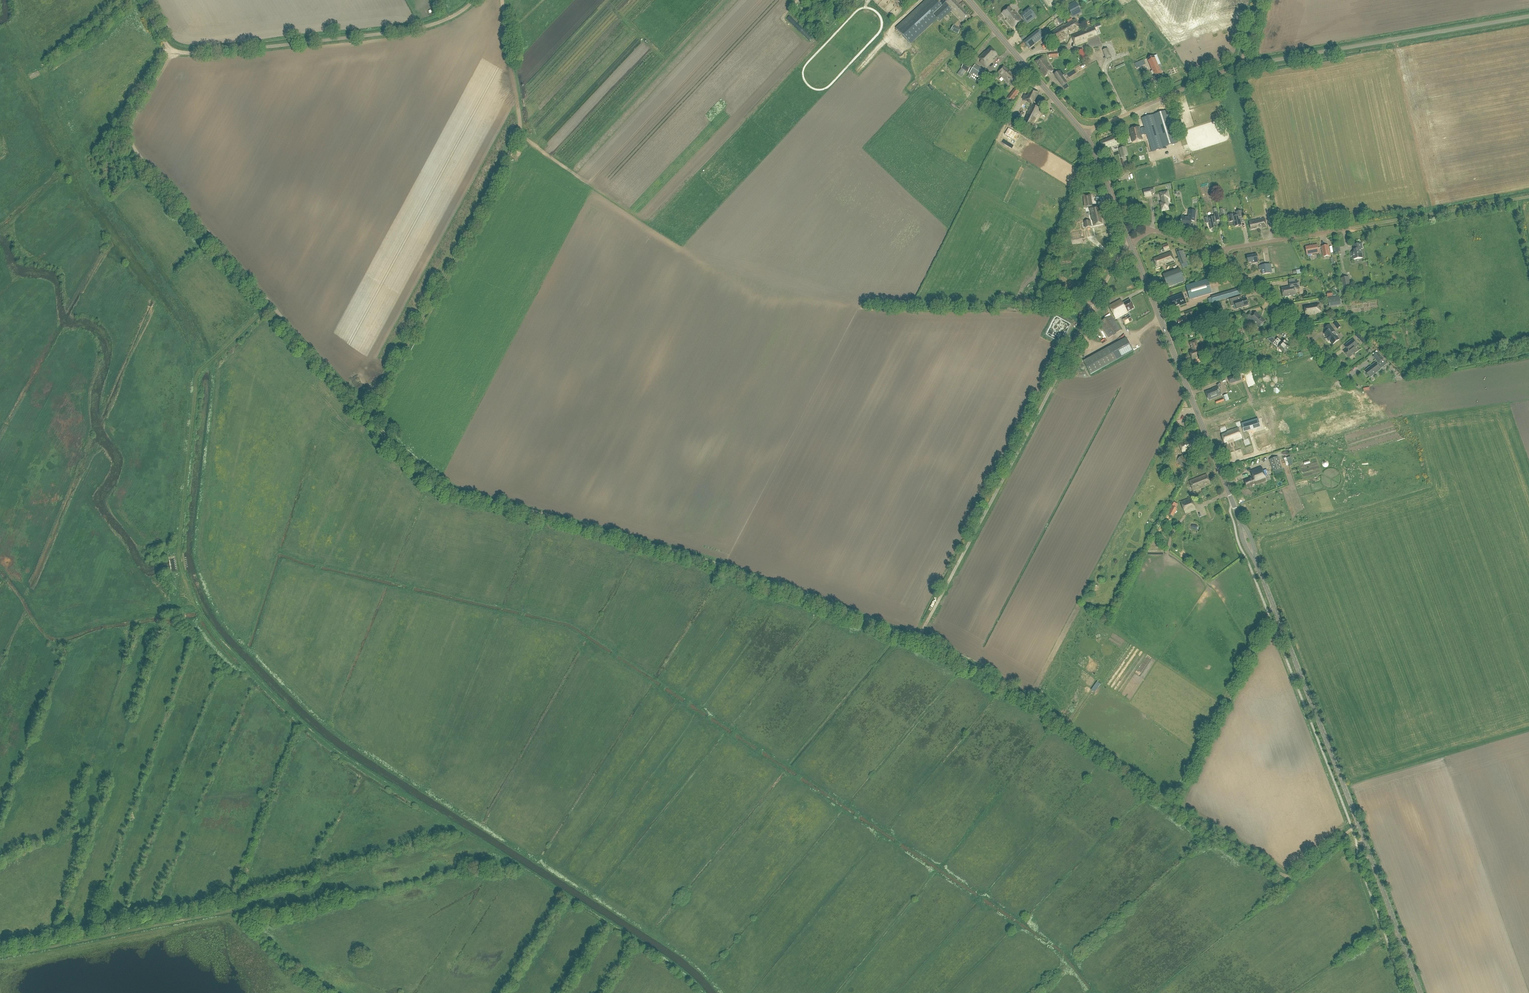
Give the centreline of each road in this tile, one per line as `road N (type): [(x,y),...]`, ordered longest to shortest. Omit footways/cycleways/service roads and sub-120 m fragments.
road 1 (track): [(368,413),(464,495),(665,550),(918,639)]
road 2 (track): [(140,0),(173,51),(126,140),(368,413)]
road 3 (track): [(918,639),(1046,711),(1288,878),(1352,830)]
road 4 (tertiary): [(1421,992),(1253,556)]
road 5 (track): [(502,0),(518,136),(368,413)]
road 6 (track): [(918,639),(1078,332)]
road 7 (unclassified): [(173,51),(409,29),(448,19),(474,0)]
road 8 (tertiary): [(1242,528),(1130,245)]
road 9 (unclassified): [(1242,66),(1528,16)]
road 10 (track): [(0,957),(235,909)]
road 11 (unknown): [(1165,992),(1233,938),(1295,903),(1302,891),(1292,879)]
road 12 (residential): [(1361,388),(1224,261)]
road 13 (track): [(1528,196),(1350,228)]
road 14 (tertiary): [(1083,133),(969,0)]
road 15 (unclassified): [(1083,133),(1242,66)]
road 16 (unclassified): [(1350,228),(1228,249)]

